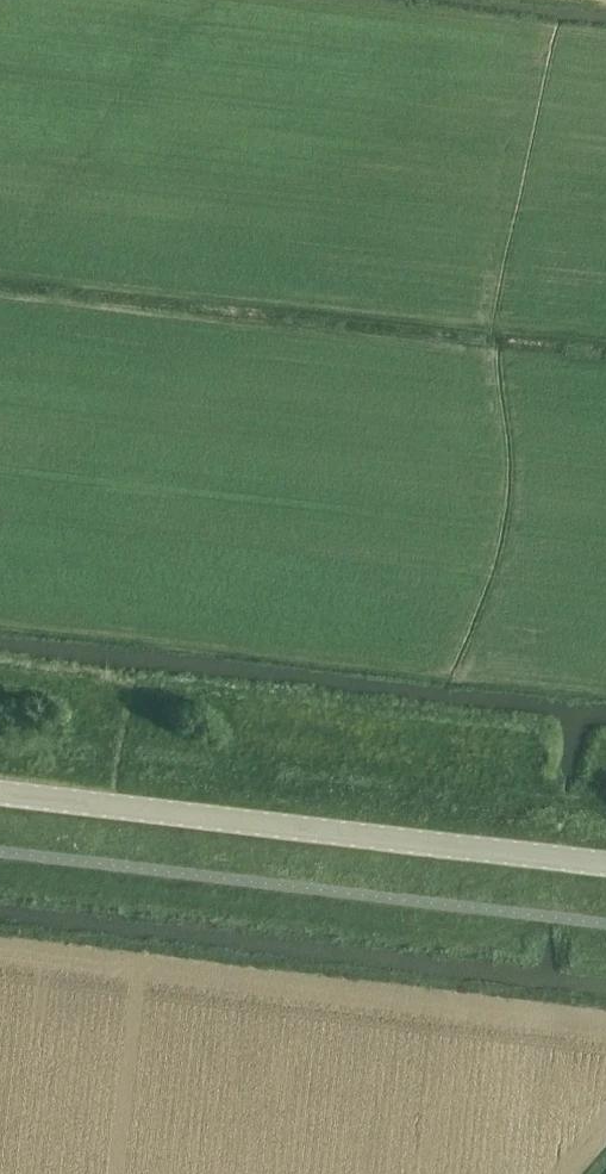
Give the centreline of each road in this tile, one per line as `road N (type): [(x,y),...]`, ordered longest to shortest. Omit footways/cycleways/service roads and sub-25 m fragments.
road 1 (secondary): [(0,791),(605,862)]

